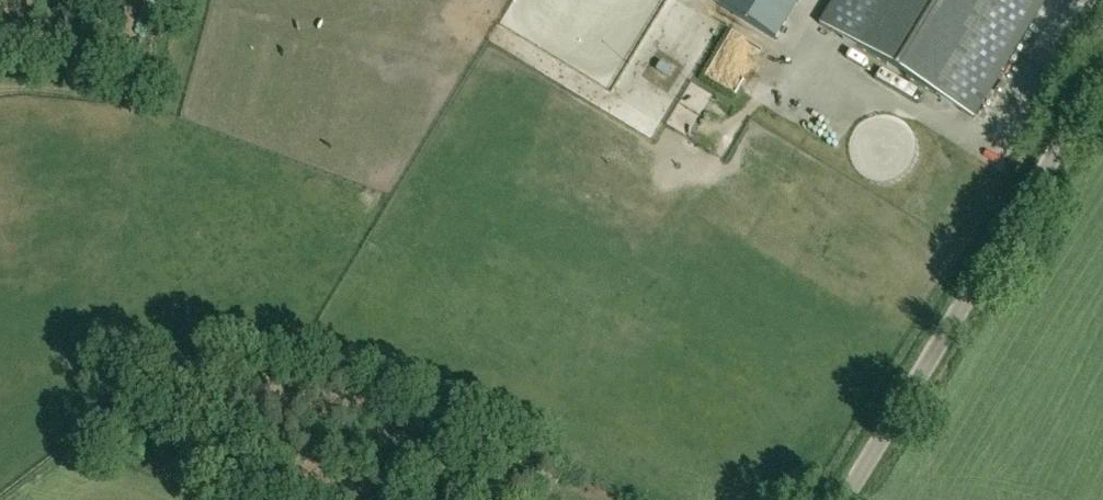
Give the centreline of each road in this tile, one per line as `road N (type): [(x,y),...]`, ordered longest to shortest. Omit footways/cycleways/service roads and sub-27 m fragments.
road 1 (unclassified): [(845,499),(1102,77)]
road 2 (track): [(0,92),(167,100),(193,0)]

